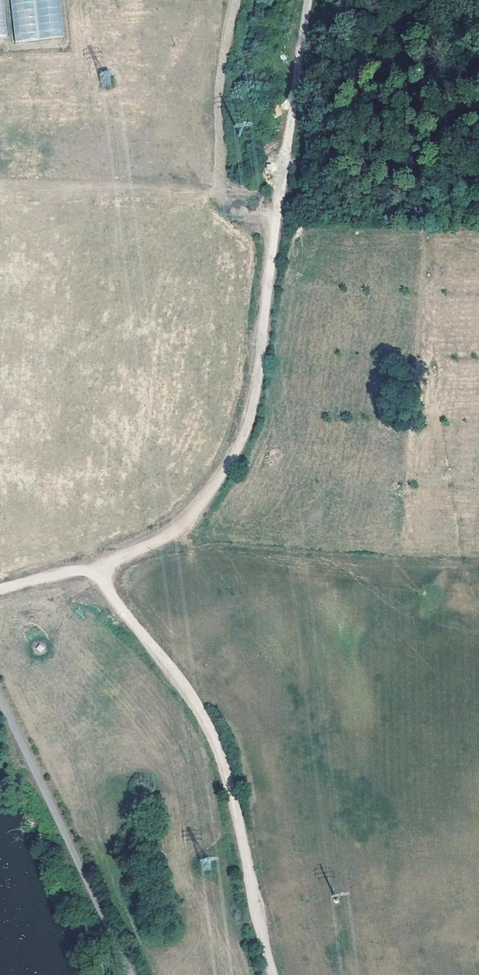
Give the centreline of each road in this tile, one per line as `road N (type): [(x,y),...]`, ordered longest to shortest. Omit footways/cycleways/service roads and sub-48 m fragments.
road 1 (track): [(307,0),(255,391),(234,458),(198,509),(165,538),(0,590)]
road 2 (track): [(271,974),(206,722),(95,566)]
road 3 (track): [(478,174),(424,177),(391,162),(284,152)]

